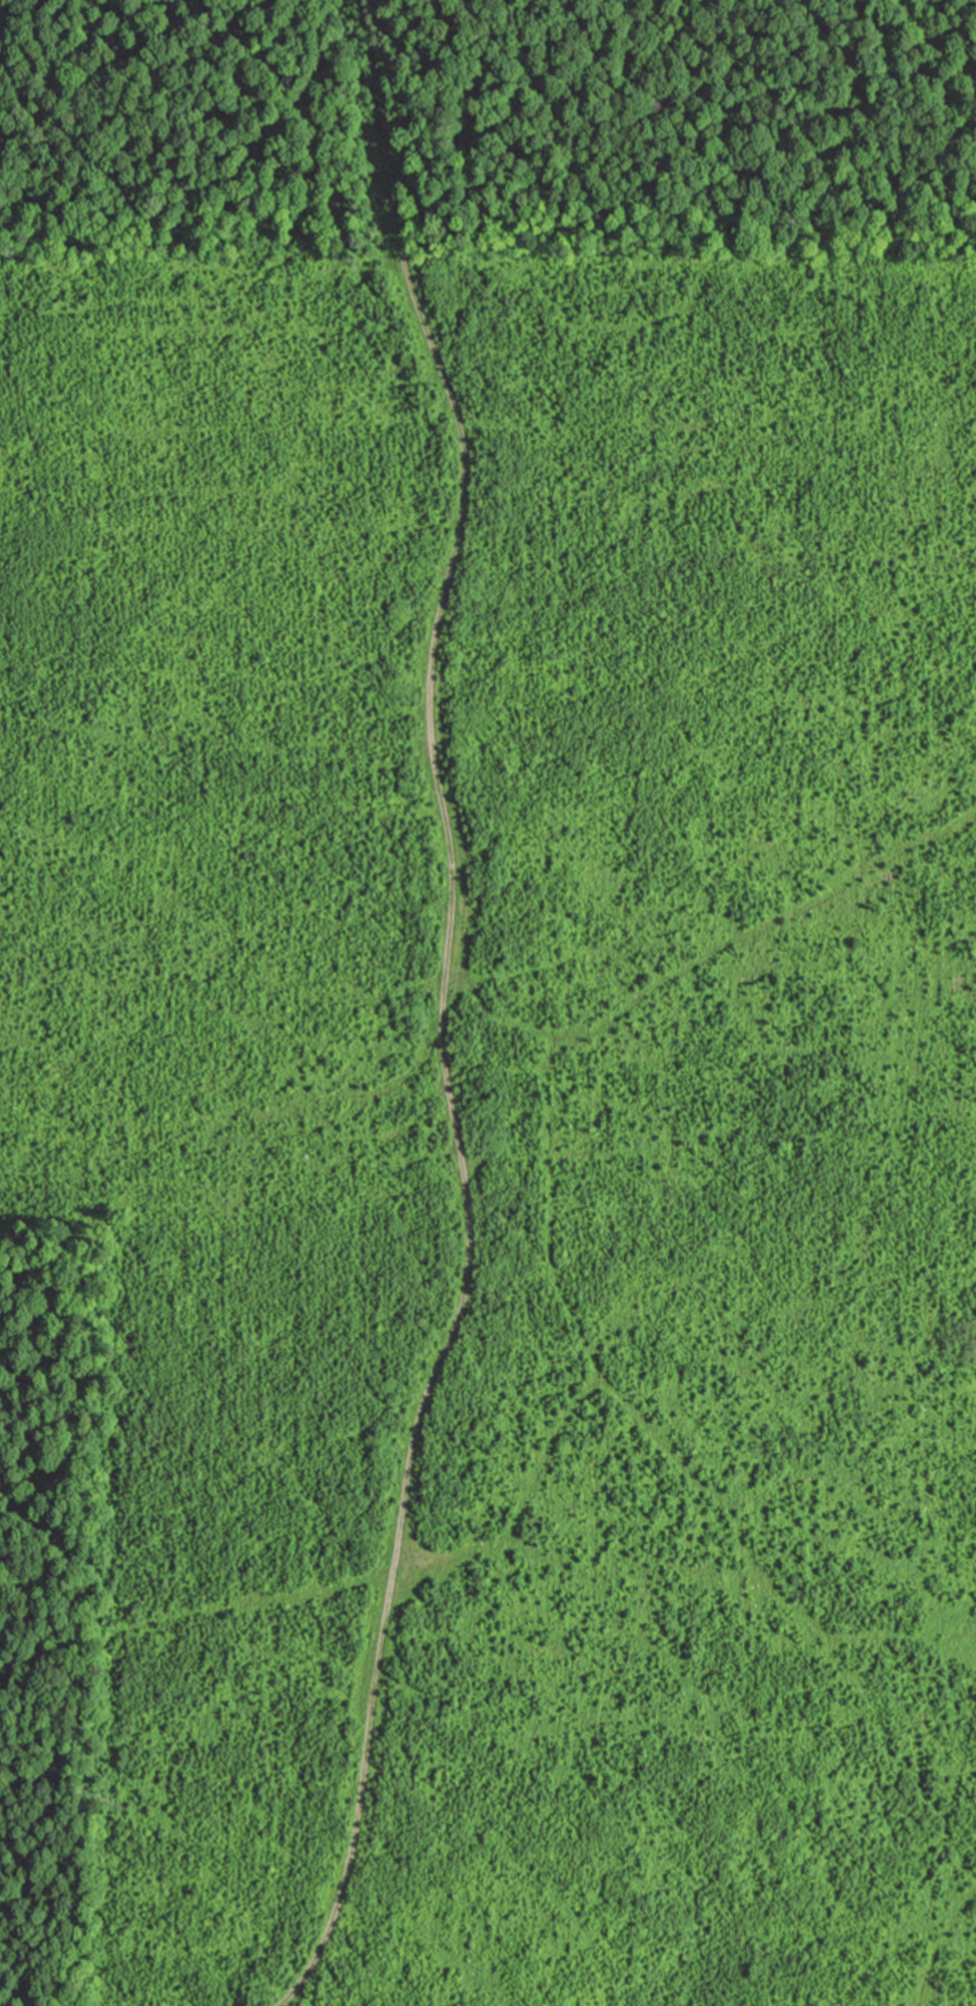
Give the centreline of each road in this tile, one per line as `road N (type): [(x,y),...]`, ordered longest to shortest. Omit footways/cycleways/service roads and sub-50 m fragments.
road 1 (track): [(359,0),(405,274),(457,417),(464,492),(428,650),(427,739),(453,856),(443,1044),(471,1238),(464,1288),(416,1434),(343,1893),(303,1976),(271,2005)]

